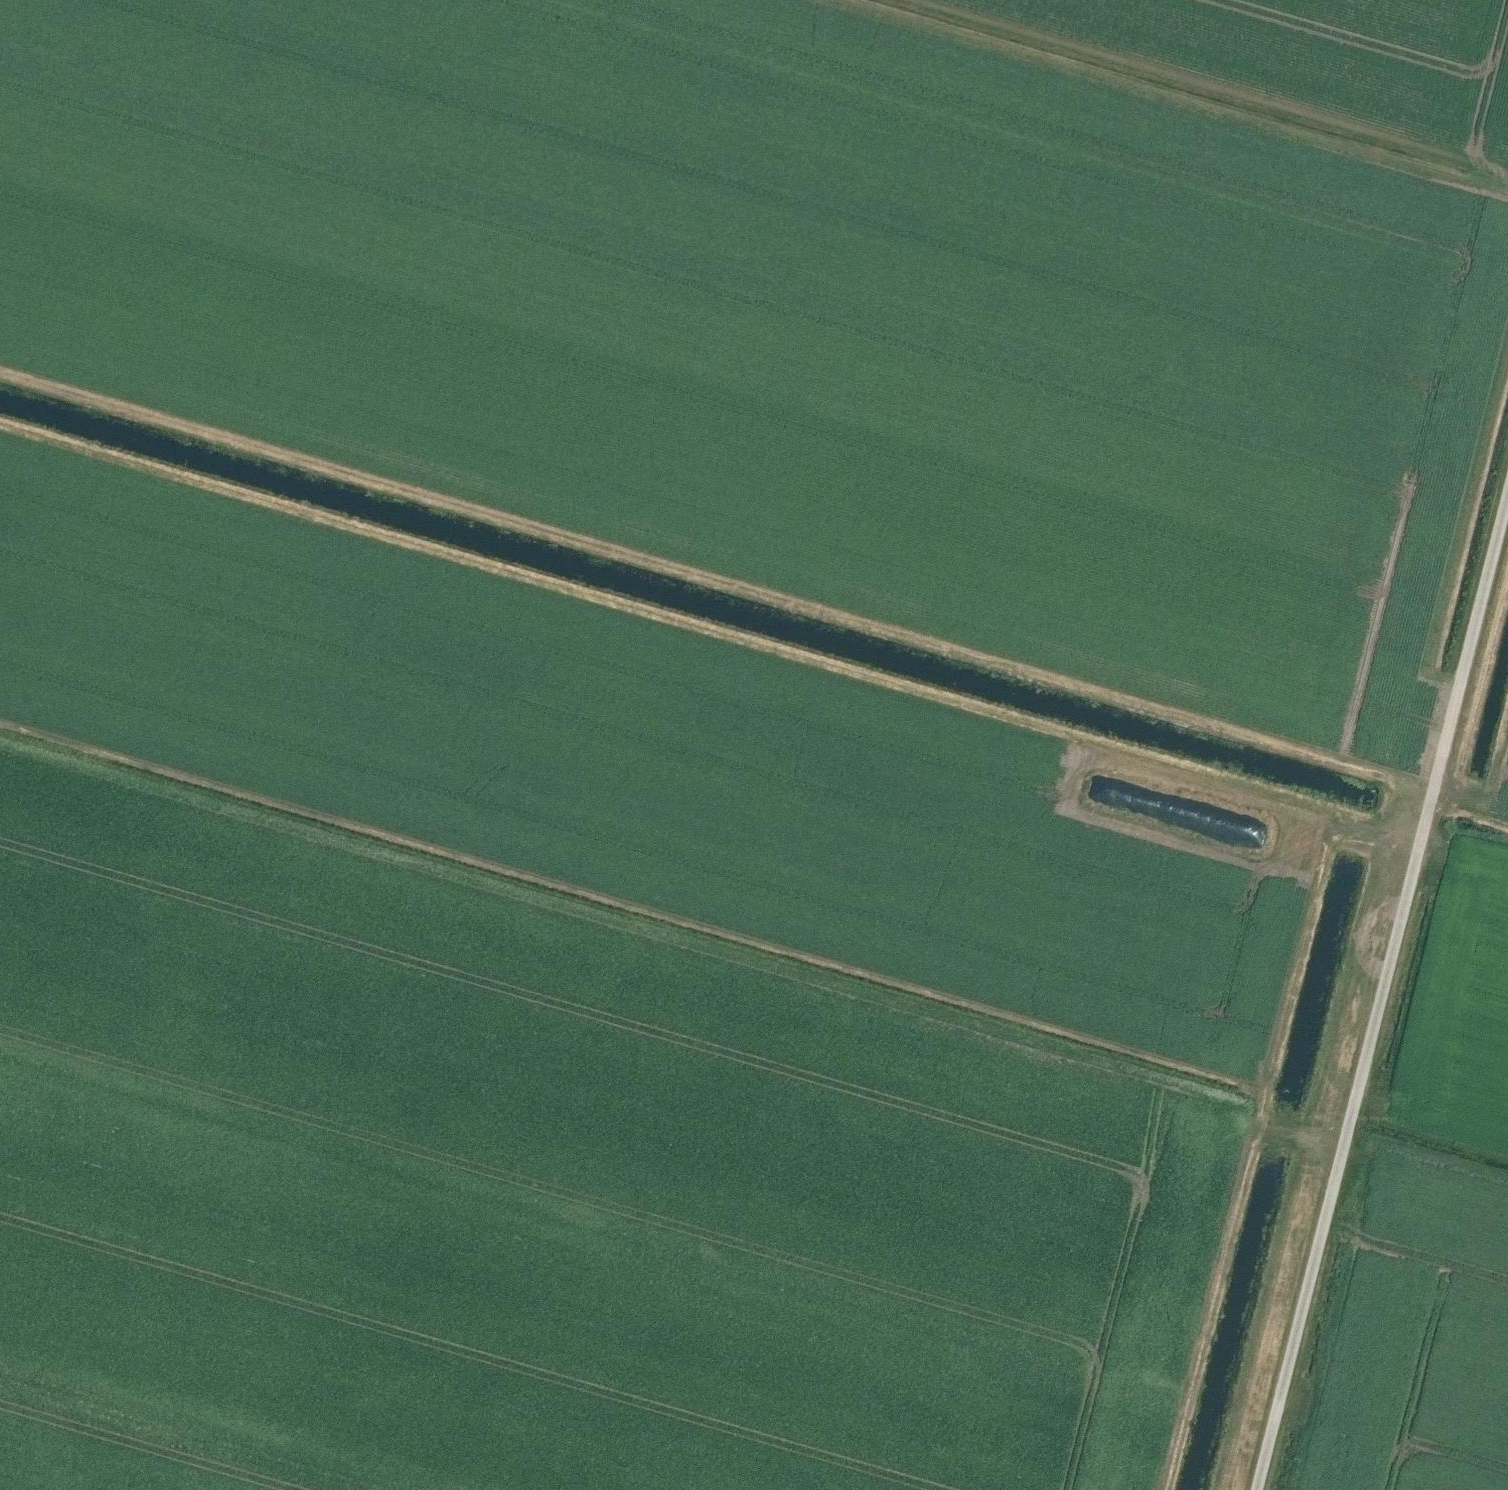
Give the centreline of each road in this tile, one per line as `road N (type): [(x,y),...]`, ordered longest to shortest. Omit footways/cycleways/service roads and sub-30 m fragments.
road 1 (unclassified): [(1256,1489),(1507,496)]

